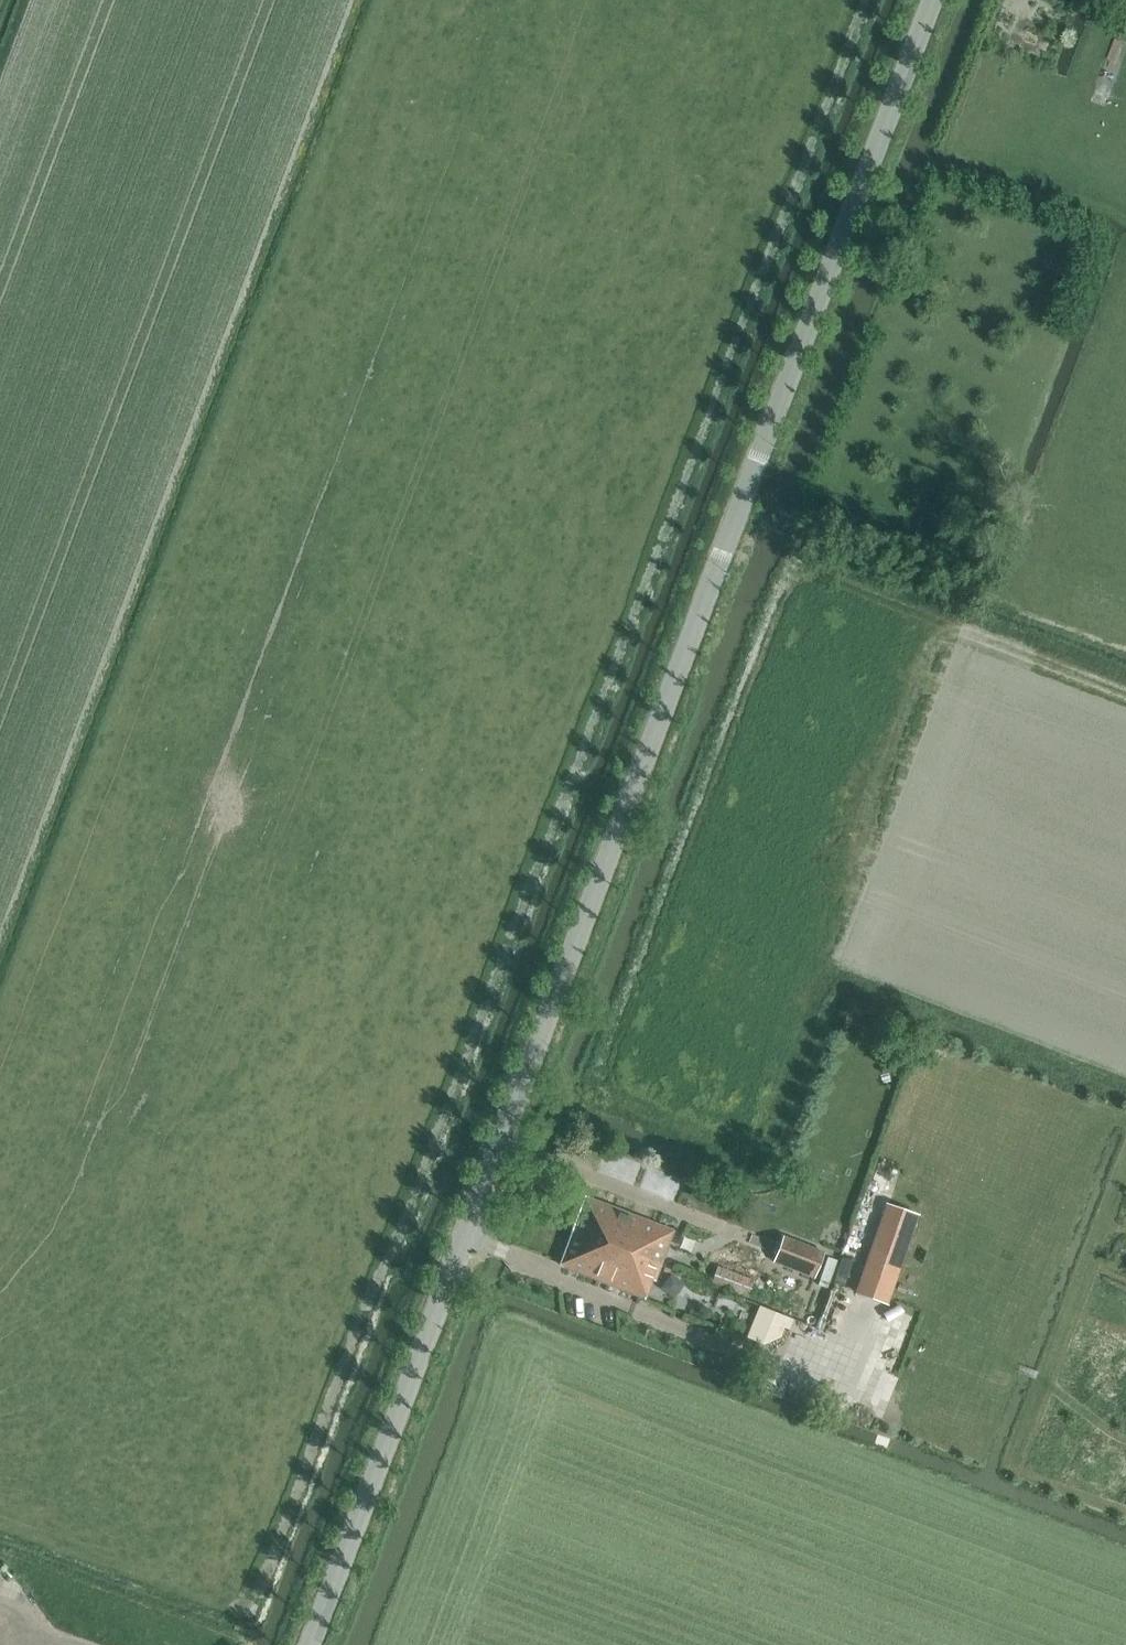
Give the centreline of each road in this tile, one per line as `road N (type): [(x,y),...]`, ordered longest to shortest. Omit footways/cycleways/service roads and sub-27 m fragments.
road 1 (unclassified): [(932,0),(310,1644)]

